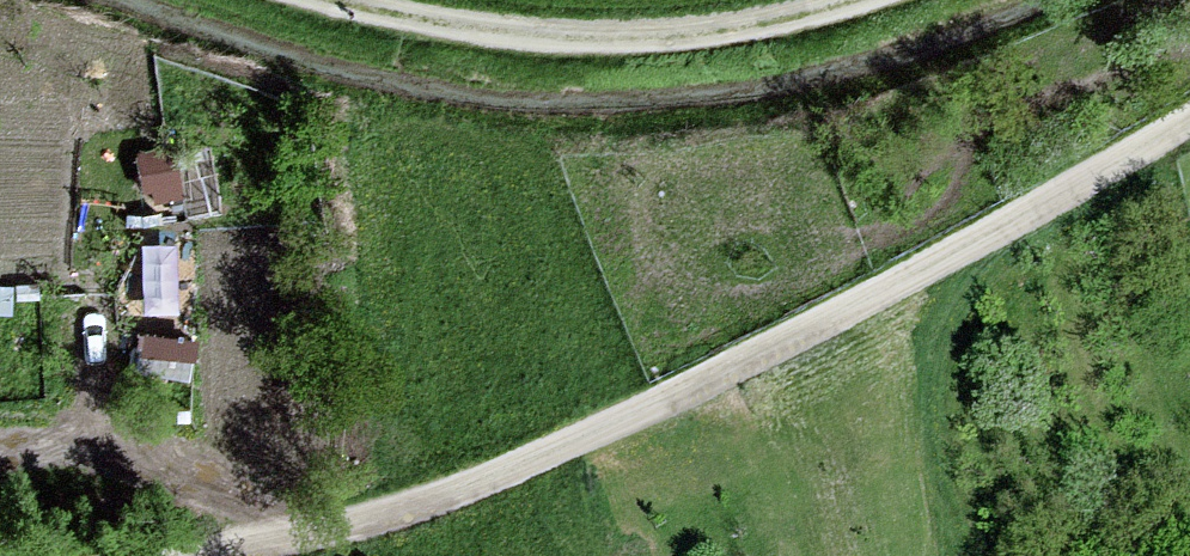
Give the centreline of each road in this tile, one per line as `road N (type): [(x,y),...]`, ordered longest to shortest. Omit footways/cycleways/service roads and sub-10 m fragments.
road 1 (unclassified): [(1189,125),(738,380),(523,481),(217,555)]
road 2 (track): [(887,0),(580,59),(258,0)]

